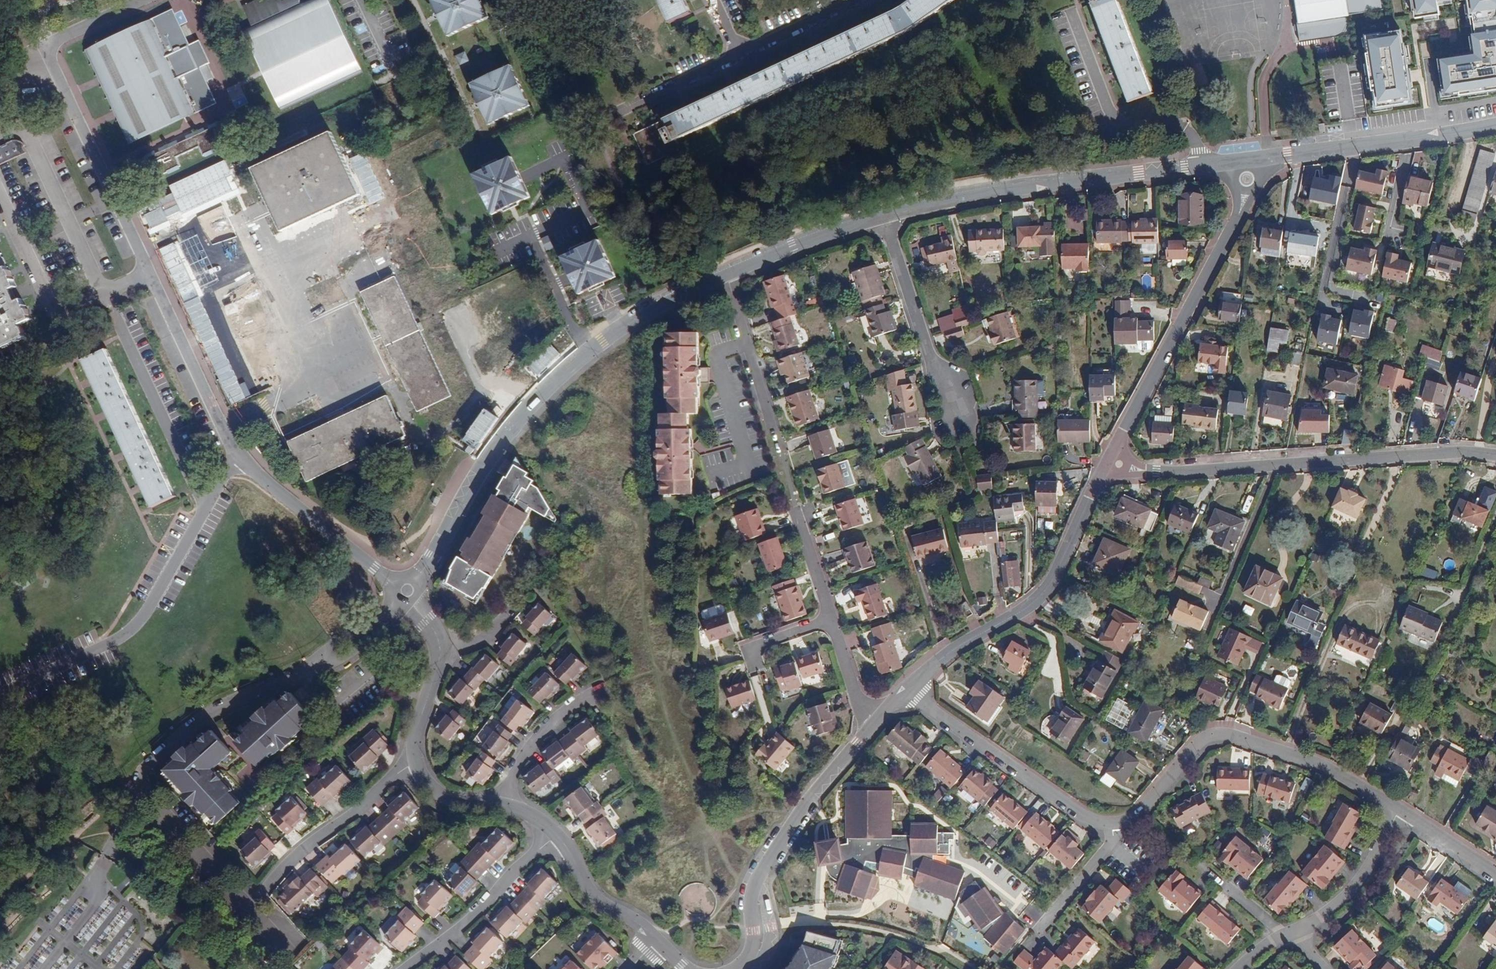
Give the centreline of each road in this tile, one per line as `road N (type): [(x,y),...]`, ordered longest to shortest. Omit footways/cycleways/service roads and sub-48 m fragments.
road 1 (residential): [(727,273),(667,298),(599,343),(511,426),(406,591)]
road 2 (residential): [(1495,457),(1438,453),(1145,470),(1109,461)]
road 3 (residential): [(727,273),(830,619)]
road 4 (residential): [(1103,814),(1136,814),(1216,728),(1238,729),(1349,778),(1404,811)]
road 5 (residential): [(149,267),(45,44),(138,0)]
road 6 (residential): [(131,784),(238,702),(340,661),(406,591)]
road 7 (residential): [(1200,165),(1086,176),(883,217)]
road 8 (residential): [(1109,461),(1045,591),(905,690)]
road 9 (residential): [(204,499),(138,625),(0,695)]
road 10 (residential): [(735,968),(753,946),(760,875),(801,812),(875,725)]
road 11 (residential): [(1238,215),(1109,461)]
road 12 (residential): [(905,690),(1070,805),(1103,814)]
road 13 (residential): [(1495,125),(1262,158)]
road 14 (residential): [(956,438),(883,217)]
road 15 (residential): [(102,290),(204,499)]
road 16 (residential): [(1200,165),(1191,135),(1173,123),(1128,125),(1112,115),(1070,16)]
road 17 (residential): [(243,468),(149,267)]
road 18 (unclassified): [(141,796),(286,953)]
road 19 (residential): [(555,832),(475,912),(399,968)]
road 20 (residential): [(415,761),(283,863),(257,893)]
road 21 (residential): [(406,591),(243,468)]
road 22 (residential): [(415,761),(413,729),(437,638),(406,591)]
road 23 (residential): [(102,290),(54,314),(0,198)]
road 24 (residential): [(25,126),(102,290)]
road 25 (track): [(0,903),(131,784)]
road 26 (residential): [(1404,811),(1356,893),(1295,936)]
road 27 (residential): [(498,802),(522,750),(549,717),(607,681)]
road 28 (residential): [(883,217),(727,273)]
road 29 (residential): [(657,940),(590,892),(555,832)]
road 30 (residential): [(1103,814),(1120,847),(1039,927)]
road 31 (residential): [(607,116),(738,52)]
road 32 (residential): [(738,52),(854,0)]

